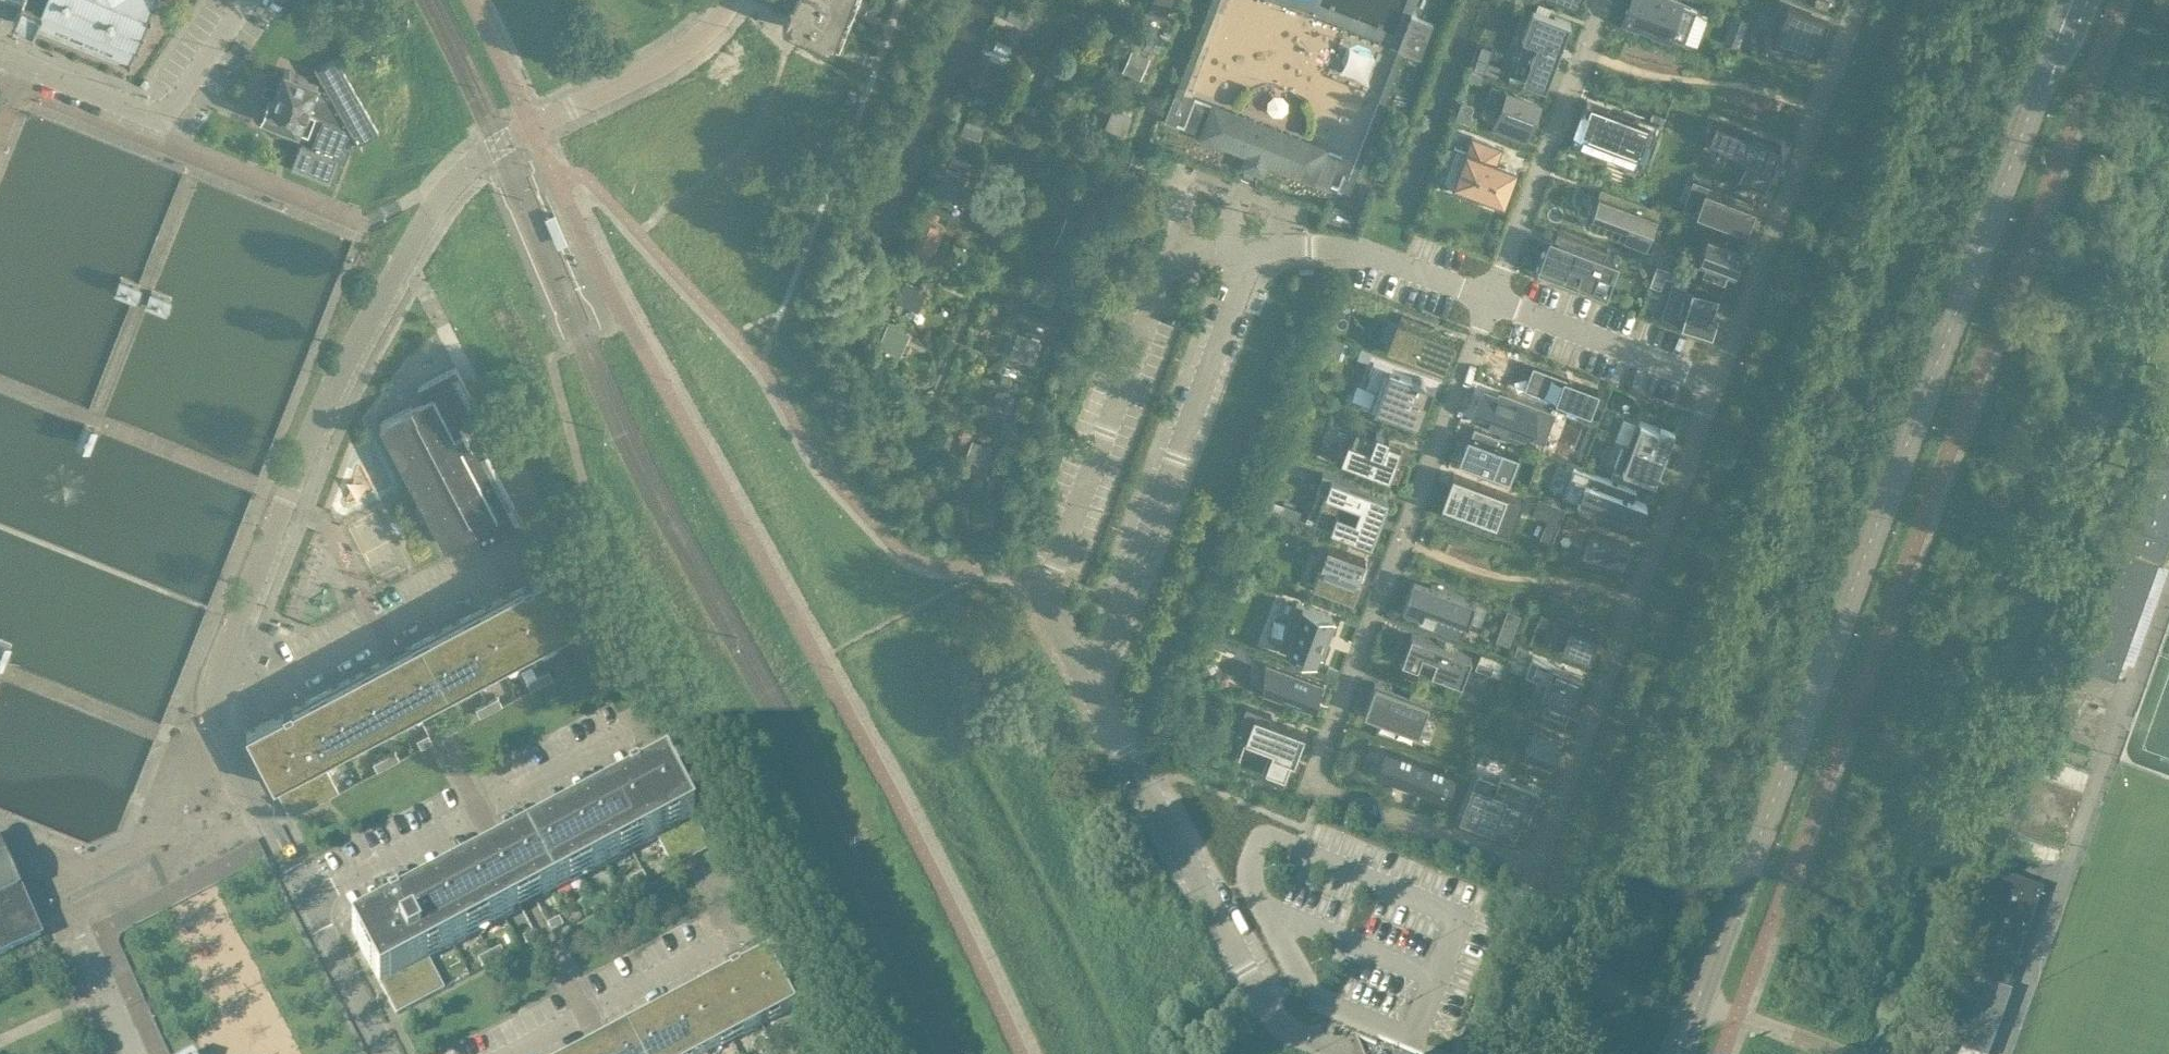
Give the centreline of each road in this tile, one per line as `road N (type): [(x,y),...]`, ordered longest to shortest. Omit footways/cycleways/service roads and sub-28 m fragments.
road 1 (residential): [(1720,383),(1652,566),(1629,600),(1620,650),(1535,872),(1307,786),(1386,569),(1408,539),(1409,508),(1489,298)]
road 2 (residential): [(1336,1053),(1278,1024),(1089,684),(1252,250),(1344,249),(1489,298)]
road 3 (tertiary): [(1677,1053),(2075,7)]
road 4 (residential): [(531,125),(466,168),(409,247),(288,494),(218,670)]
road 5 (residential): [(1863,0),(1836,75),(1812,107),(1805,158),(1720,383)]
road 6 (residential): [(312,902),(653,726)]
road 7 (residential): [(0,59),(170,120),(250,0)]
road 8 (residential): [(1489,298),(1564,92),(1589,55),(1601,0)]
road 9 (residential): [(218,670),(279,681),(498,574)]
road 10 (residential): [(520,1053),(759,926)]
road 11 (residential): [(218,670),(221,726),(312,902)]
road 12 (residential): [(1489,298),(1720,383)]
road 13 (residential): [(531,125),(679,54),(739,0)]
road 14 (residential): [(312,902),(388,1053)]

